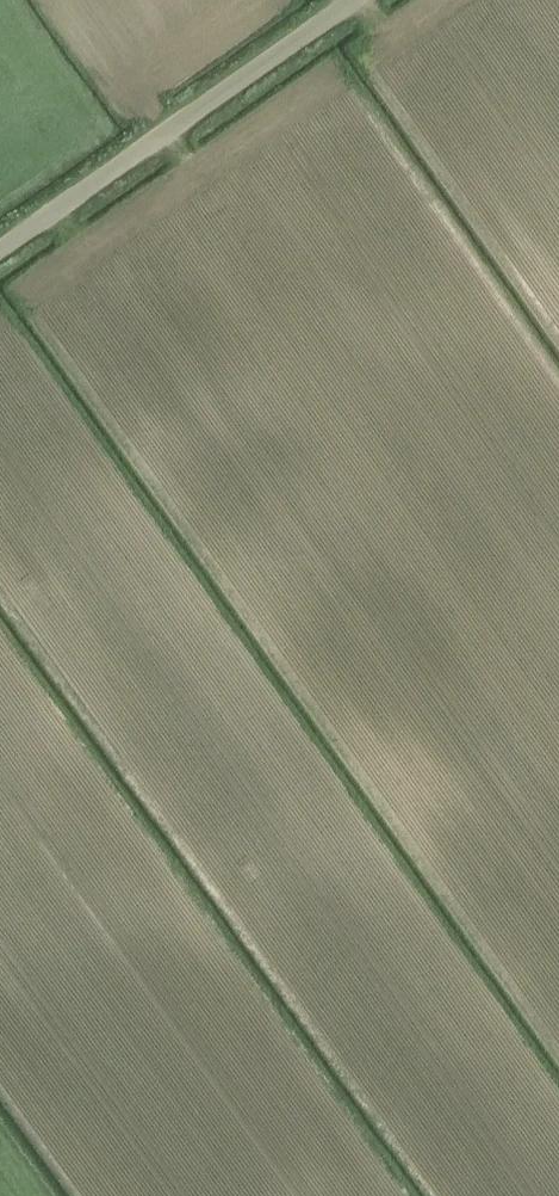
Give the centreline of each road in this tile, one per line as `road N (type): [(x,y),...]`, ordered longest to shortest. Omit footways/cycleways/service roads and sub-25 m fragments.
road 1 (unclassified): [(0,248),(354,0)]

